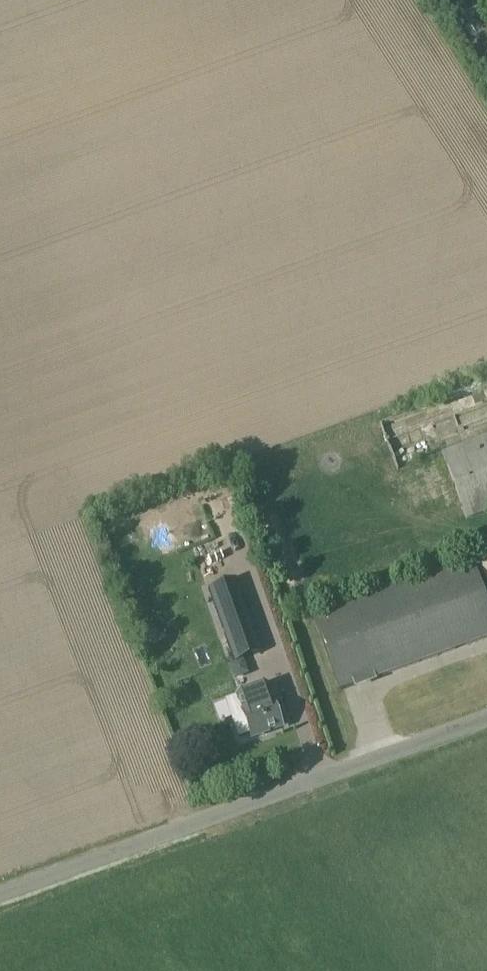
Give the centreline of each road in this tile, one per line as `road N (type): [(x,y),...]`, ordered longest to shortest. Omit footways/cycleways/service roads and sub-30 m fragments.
road 1 (unclassified): [(0,892),(486,716)]

